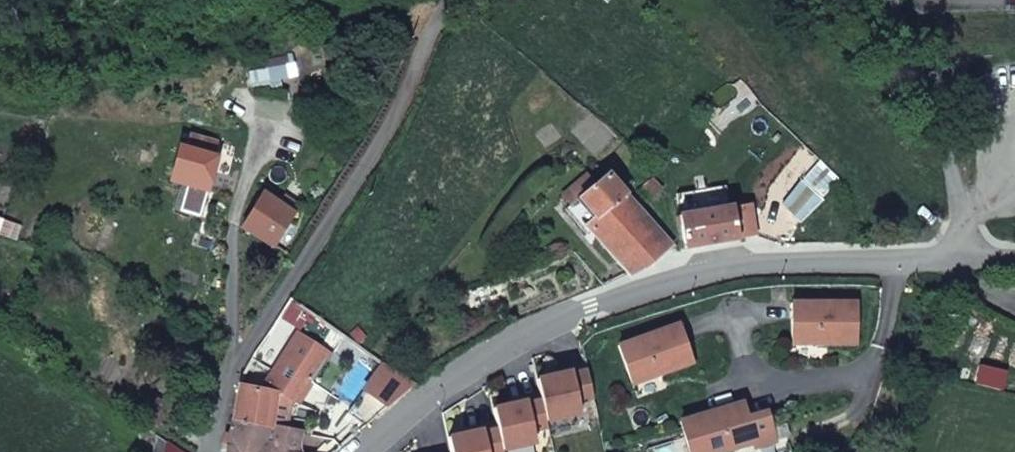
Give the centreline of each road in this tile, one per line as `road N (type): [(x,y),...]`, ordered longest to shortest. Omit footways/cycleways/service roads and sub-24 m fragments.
road 1 (residential): [(373,451),(538,332),(718,271),(960,260)]
road 2 (residential): [(215,451),(222,383),(403,112),(445,0)]
road 3 (residential): [(892,0),(937,116),(960,260)]

